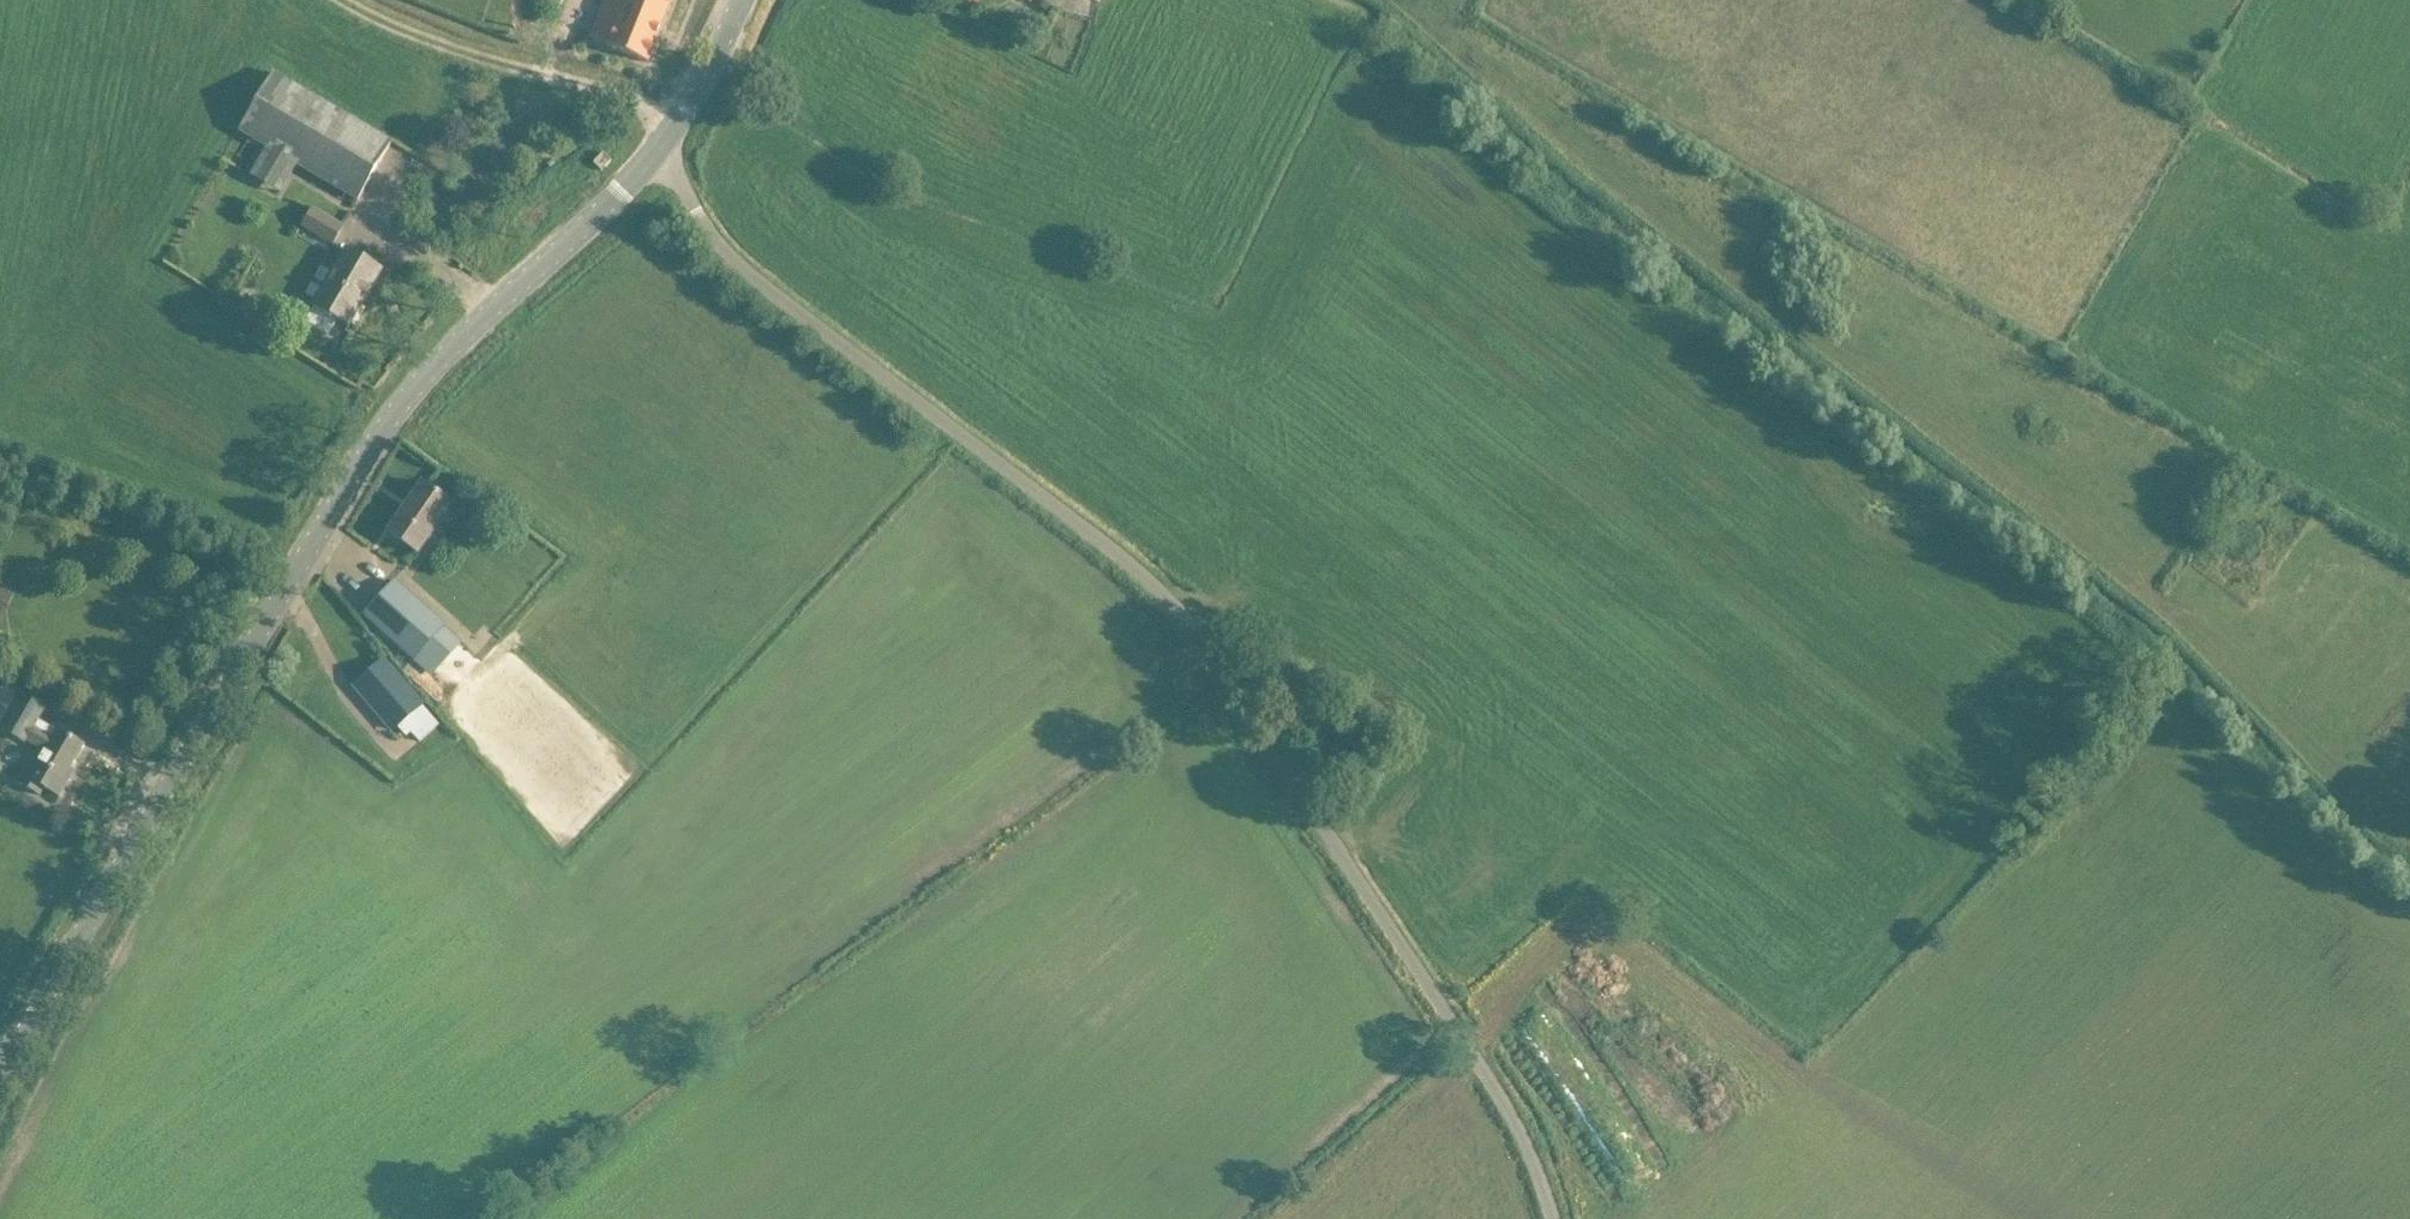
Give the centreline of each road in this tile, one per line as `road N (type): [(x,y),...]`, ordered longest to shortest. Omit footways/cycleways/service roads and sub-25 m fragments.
road 1 (unclassified): [(1553,1218),(1493,1086),(1186,620),(1122,558),(740,268),(718,245),(661,147)]
road 2 (tertiary): [(0,1079),(384,427),(661,147)]
road 3 (tertiary): [(661,147),(740,0)]

